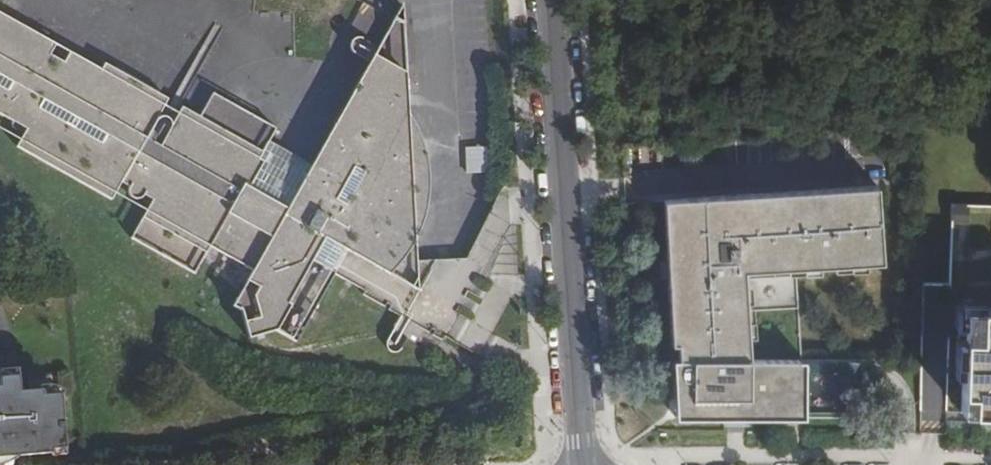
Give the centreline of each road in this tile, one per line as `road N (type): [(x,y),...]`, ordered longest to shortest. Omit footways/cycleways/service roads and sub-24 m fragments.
road 1 (tertiary): [(582,464),(553,0)]

